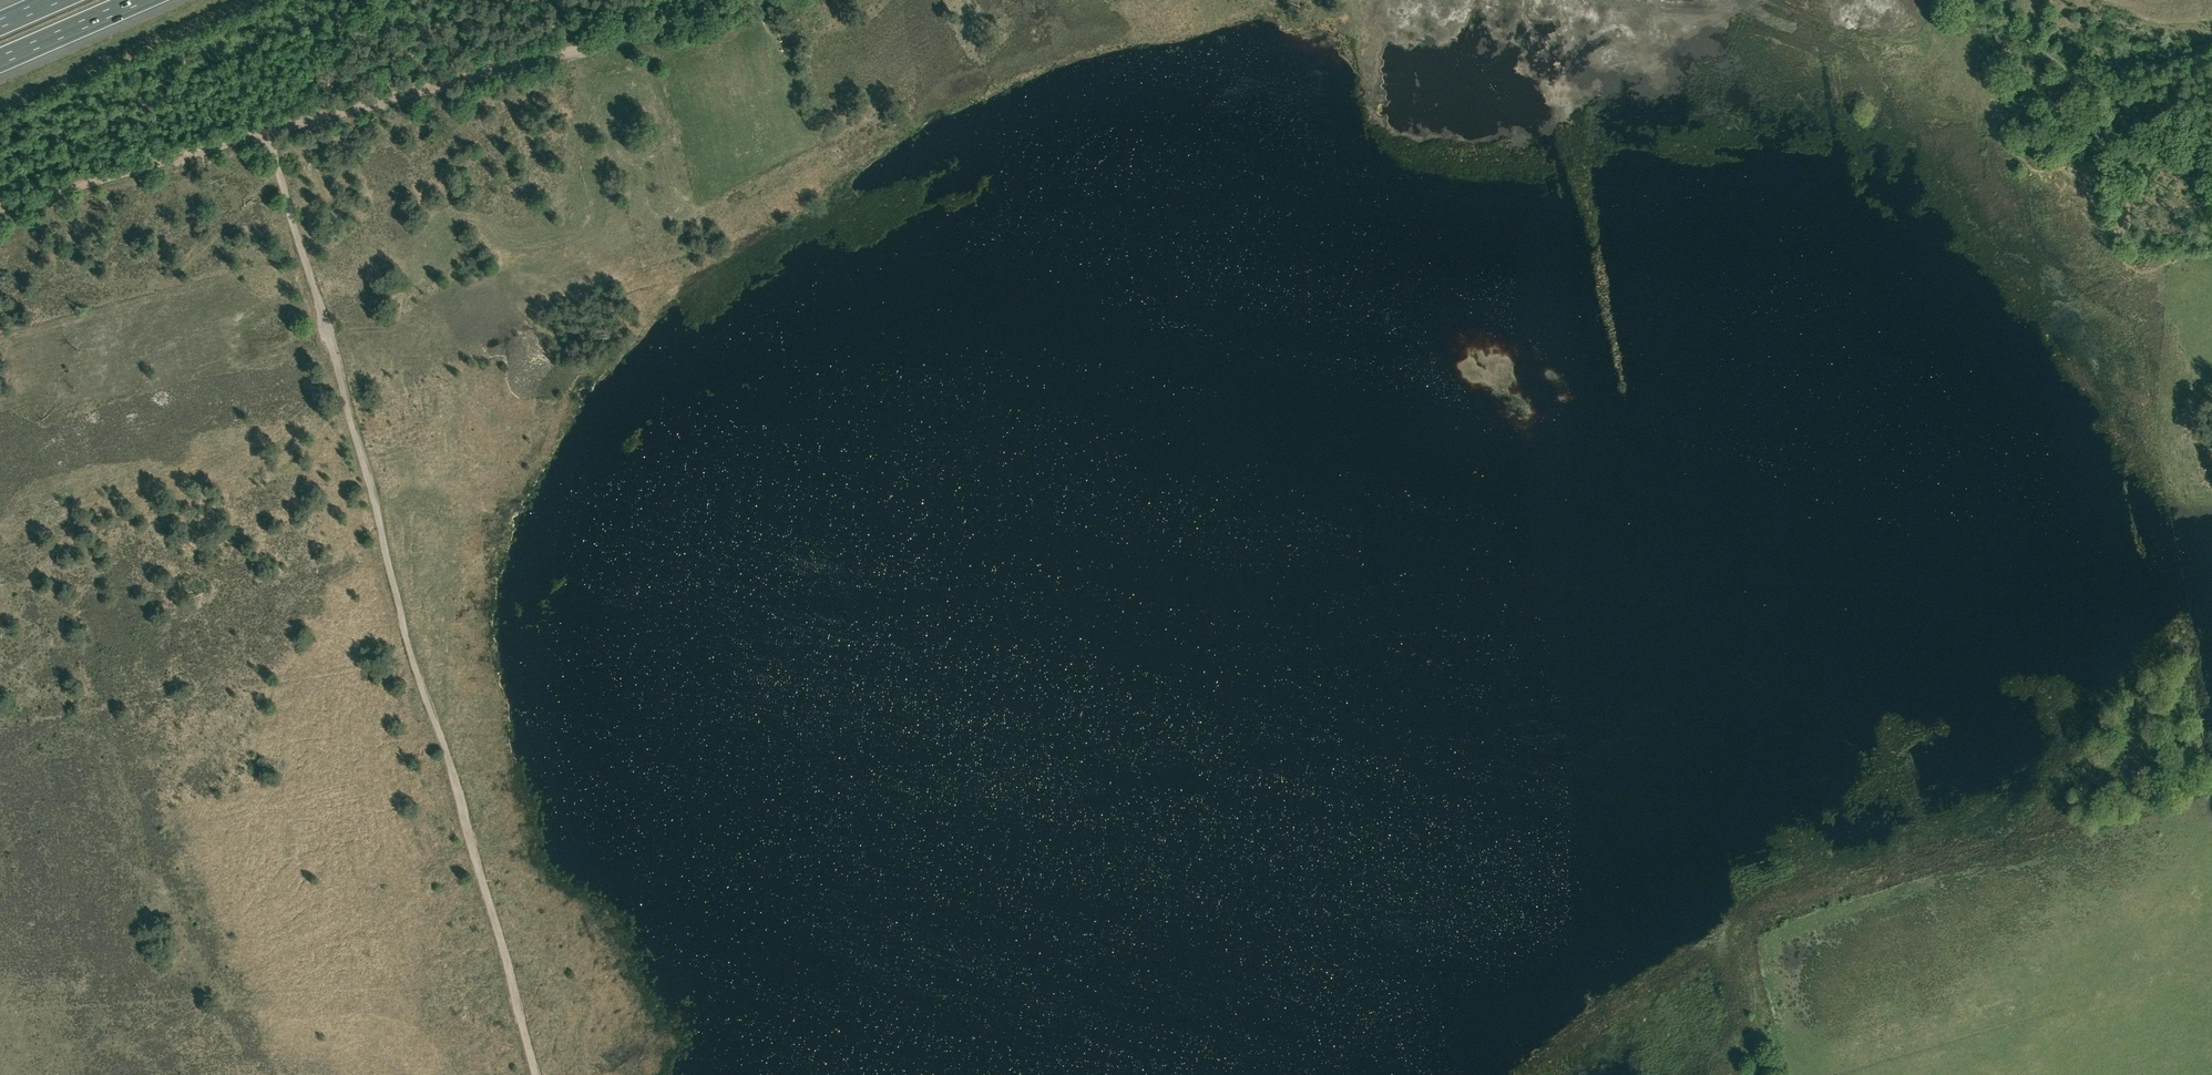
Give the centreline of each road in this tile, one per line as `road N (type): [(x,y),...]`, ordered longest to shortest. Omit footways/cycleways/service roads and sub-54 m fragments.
road 1 (track): [(739,0),(267,131)]
road 2 (track): [(267,131),(0,216)]
road 3 (motorway): [(0,59),(136,0)]

